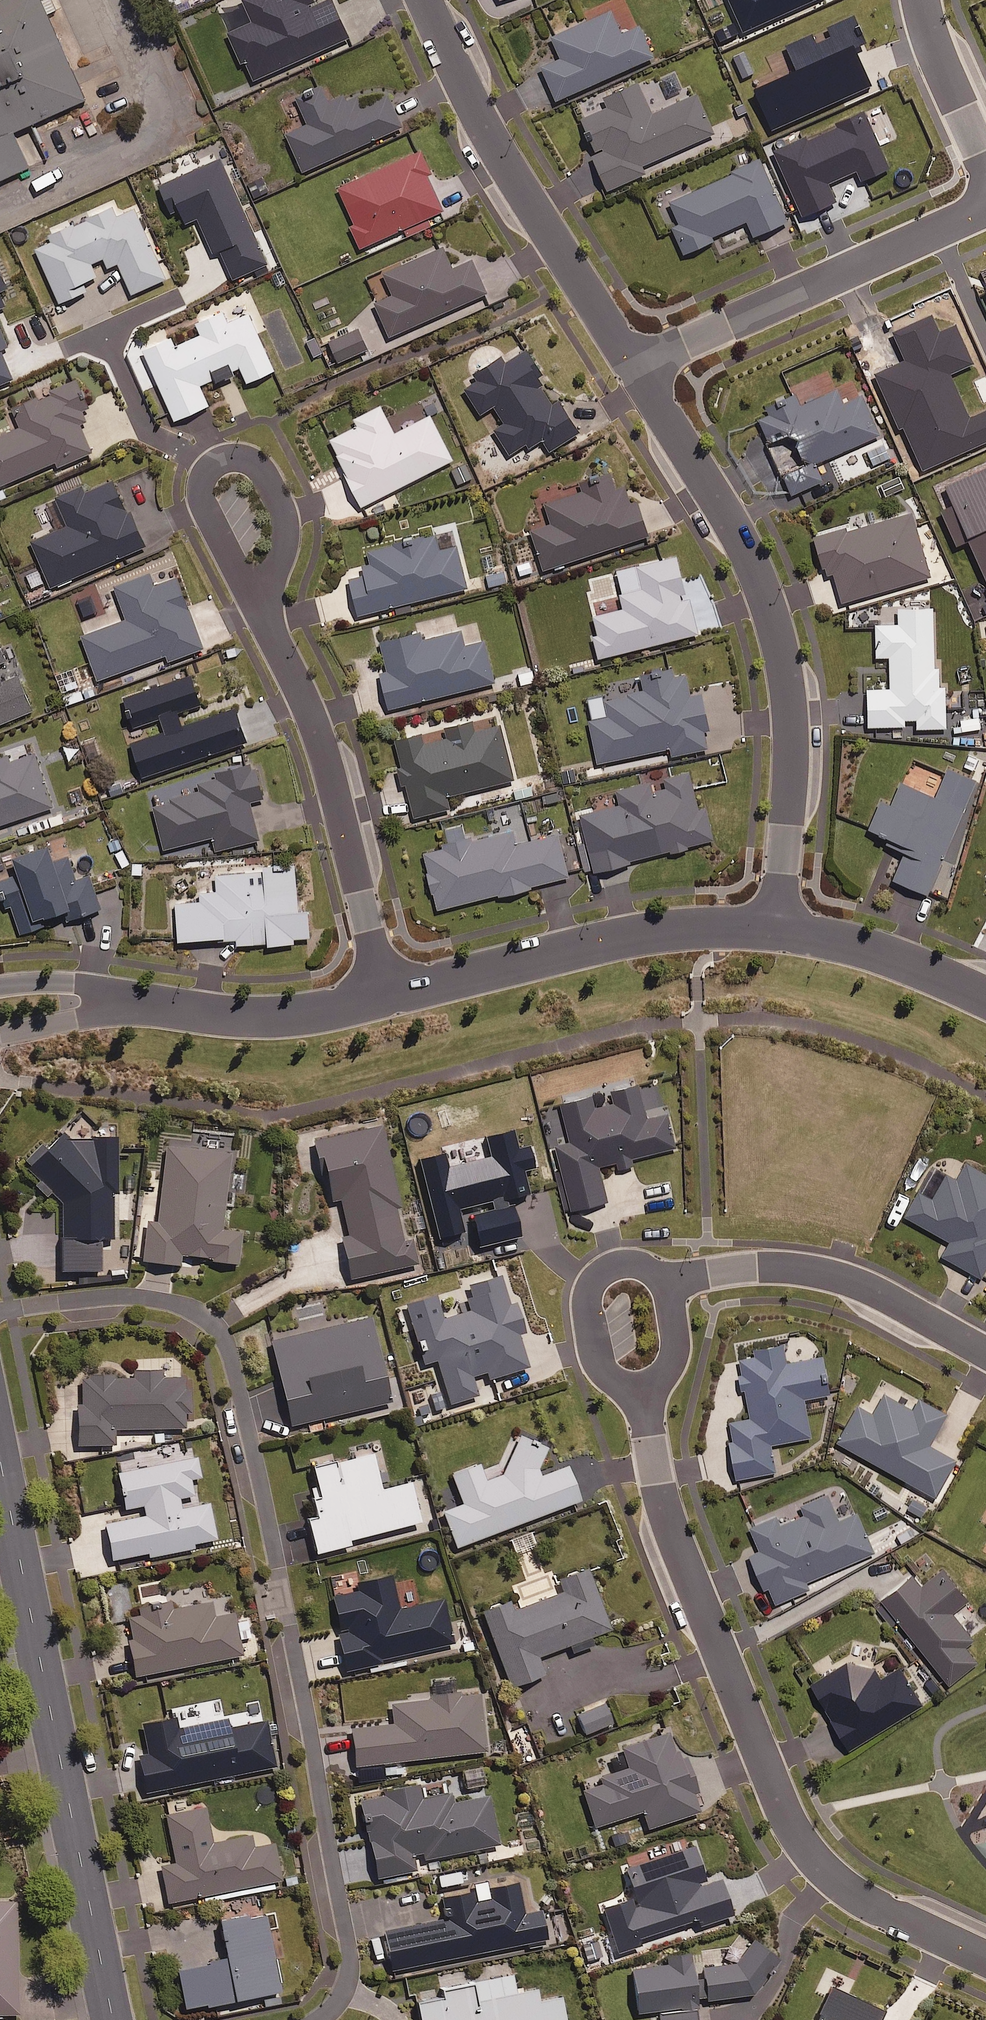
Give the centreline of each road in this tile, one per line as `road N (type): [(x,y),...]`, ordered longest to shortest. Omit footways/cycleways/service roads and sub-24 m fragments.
road 1 (residential): [(318,2019),(342,1997),(351,1955),(230,1350),(209,1318),(168,1300),(120,1295),(0,1310)]
road 2 (residential): [(985,1955),(842,1885),(794,1843),(737,1729),(653,1480),(637,1388)]
road 3 (residential): [(771,929),(787,737),(776,656),(759,596),(628,371)]
road 4 (tertiary): [(0,1457),(113,2019)]
road 5 (residential): [(628,371),(521,194),(421,0)]
road 6 (residential): [(380,988),(312,738),(252,608)]
road 7 (residential): [(771,929),(662,930),(380,988)]
road 8 (residential): [(380,988),(287,1013),(76,1005),(0,1015)]
road 9 (residential): [(985,1357),(851,1285),(794,1268),(721,1268),(655,1281)]
road 10 (residential): [(252,608),(202,502),(199,473),(227,452),(249,461),(269,498),(279,560)]
road 11 (residential): [(985,1006),(860,951),(771,929)]
road 12 (residential): [(637,1388),(613,1383),(595,1365),(586,1285),(591,1273),(617,1262),(655,1281)]
road 13 (residential): [(808,281),(628,371)]
road 14 (residential): [(912,0),(985,187)]
road 15 (residential): [(808,281),(985,201)]

